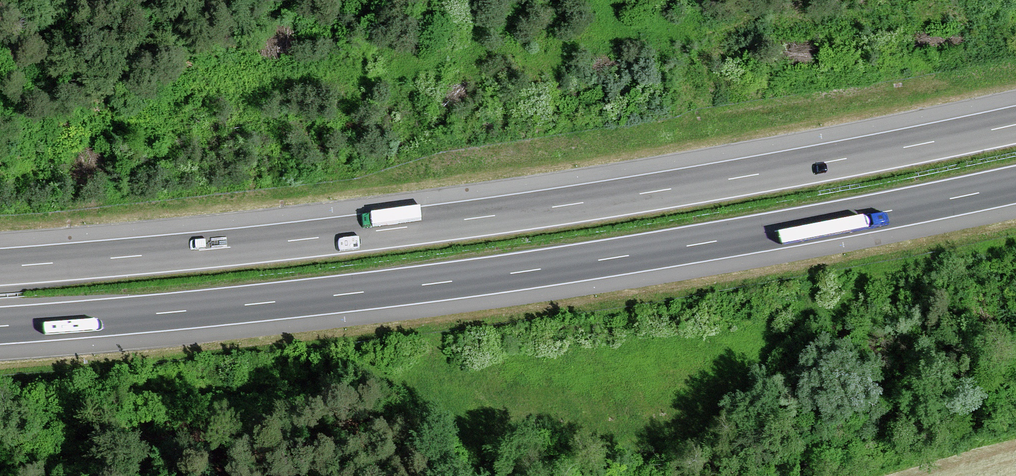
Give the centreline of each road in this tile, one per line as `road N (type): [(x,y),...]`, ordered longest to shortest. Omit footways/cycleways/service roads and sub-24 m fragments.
road 1 (motorway): [(1015,125),(494,216),(0,267)]
road 2 (motorway): [(0,326),(501,275),(1015,185)]

